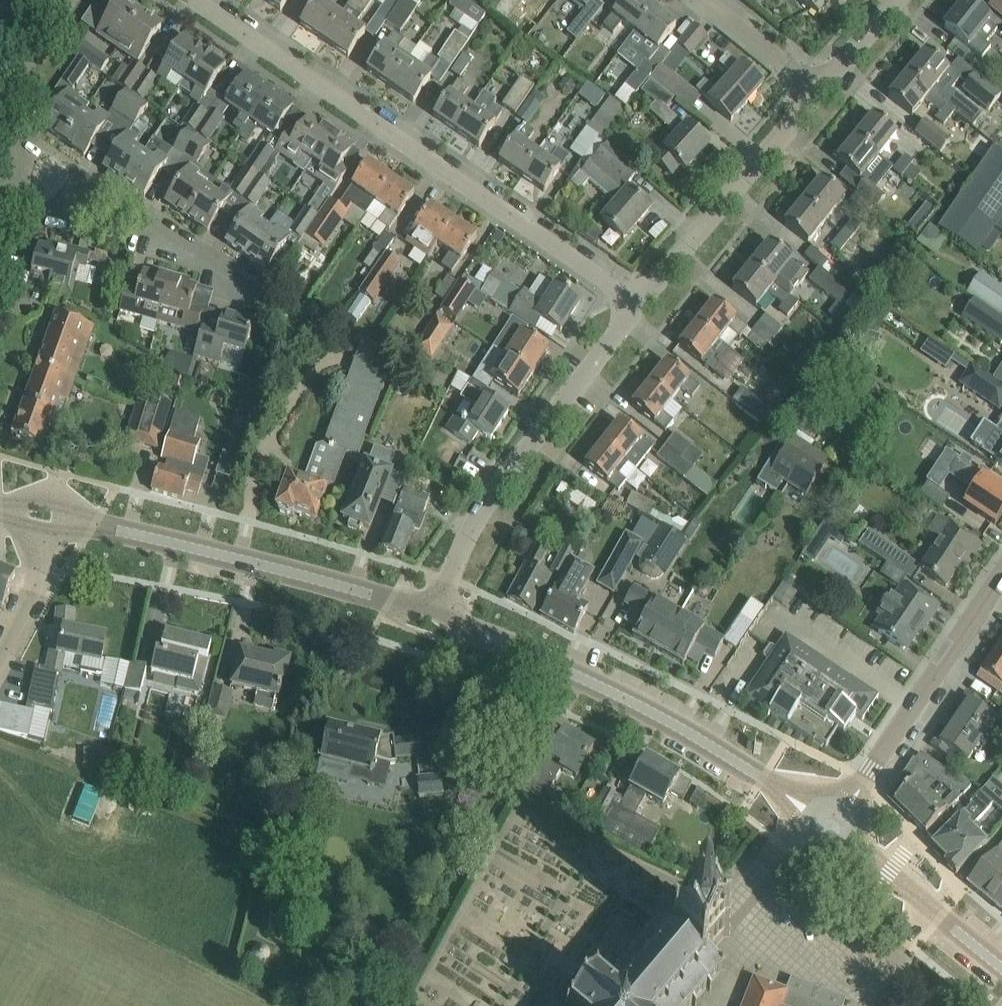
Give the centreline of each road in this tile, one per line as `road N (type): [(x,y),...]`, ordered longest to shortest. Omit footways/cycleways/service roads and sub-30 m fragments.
road 1 (residential): [(635,307),(192,0)]
road 2 (tertiary): [(827,827),(686,731),(435,607)]
road 3 (residential): [(435,607),(475,520),(635,307)]
road 4 (tertiary): [(435,607),(94,525)]
road 5 (tertiary): [(827,827),(1001,573)]
road 6 (residential): [(635,307),(822,91)]
road 7 (tertiary): [(1001,964),(827,827)]
road 8 (residential): [(240,279),(105,190)]
road 9 (residential): [(822,91),(707,0)]
road 10 (unclassified): [(0,654),(51,537)]

